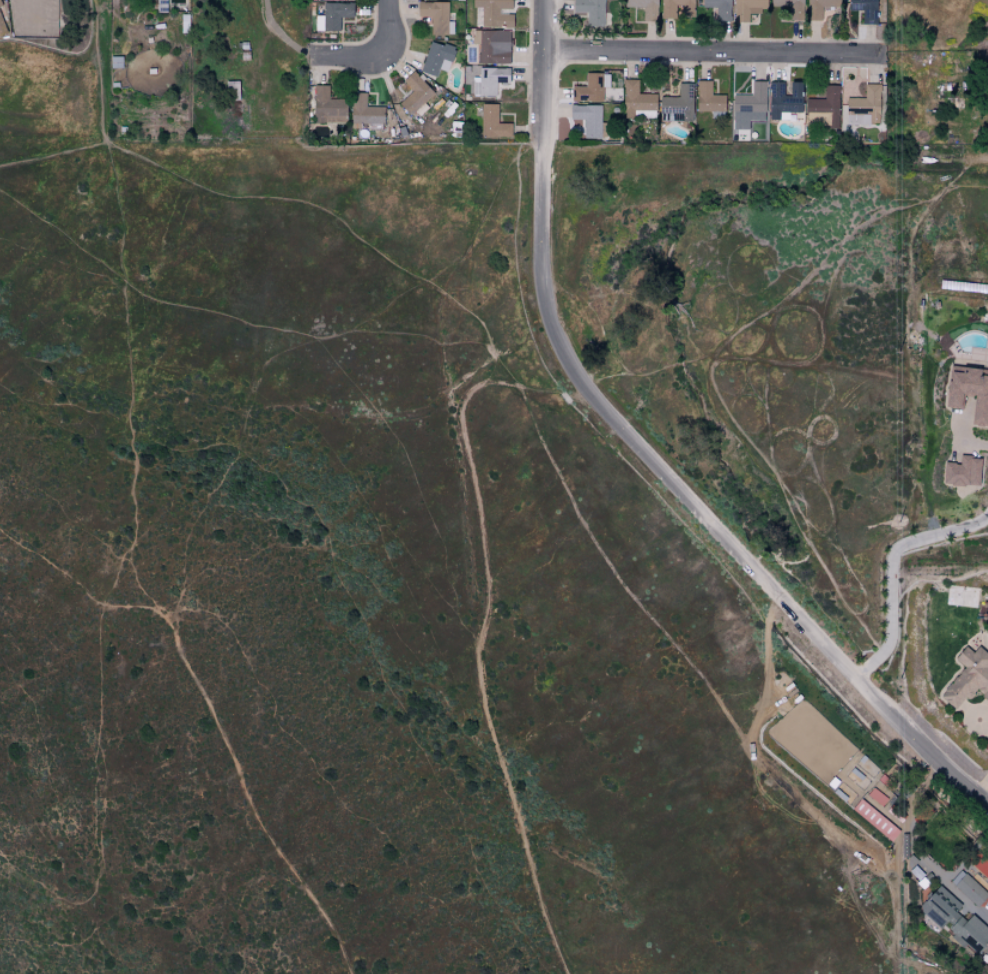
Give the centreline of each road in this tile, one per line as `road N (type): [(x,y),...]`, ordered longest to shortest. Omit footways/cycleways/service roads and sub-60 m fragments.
road 1 (residential): [(987,804),(855,680),(617,426),(564,358),(548,315),(540,250),(546,0)]
road 2 (track): [(502,380),(462,307),(317,204),(213,191),(104,140),(0,165)]
road 3 (track): [(0,526),(78,580),(101,619),(93,891),(78,897),(56,890),(0,853)]
road 4 (track): [(168,613),(267,843),(328,927),(349,973)]
road 5 (residential): [(545,50),(877,54)]
road 6 (track): [(0,650),(31,696),(61,822),(96,876)]
road 7 (residential): [(855,680),(890,641),(893,553),(987,515)]

